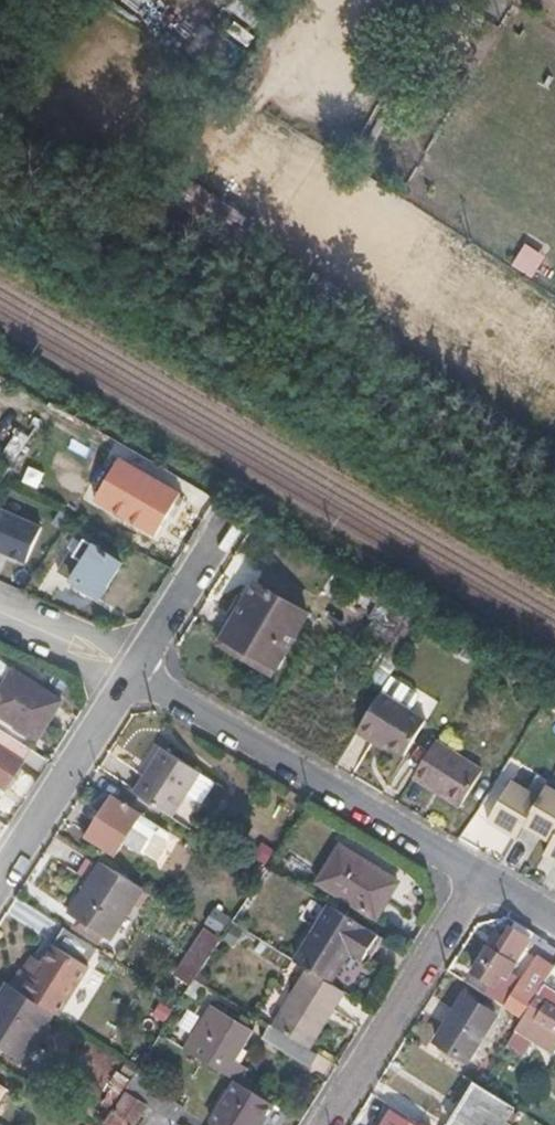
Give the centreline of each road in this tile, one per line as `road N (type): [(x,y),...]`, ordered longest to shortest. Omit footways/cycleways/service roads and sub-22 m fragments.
road 1 (residential): [(134,672),(482,876)]
road 2 (residential): [(482,876),(327,1124)]
road 3 (residential): [(0,882),(134,672)]
road 4 (residential): [(233,523),(134,672)]
road 5 (residential): [(134,672),(0,611)]

